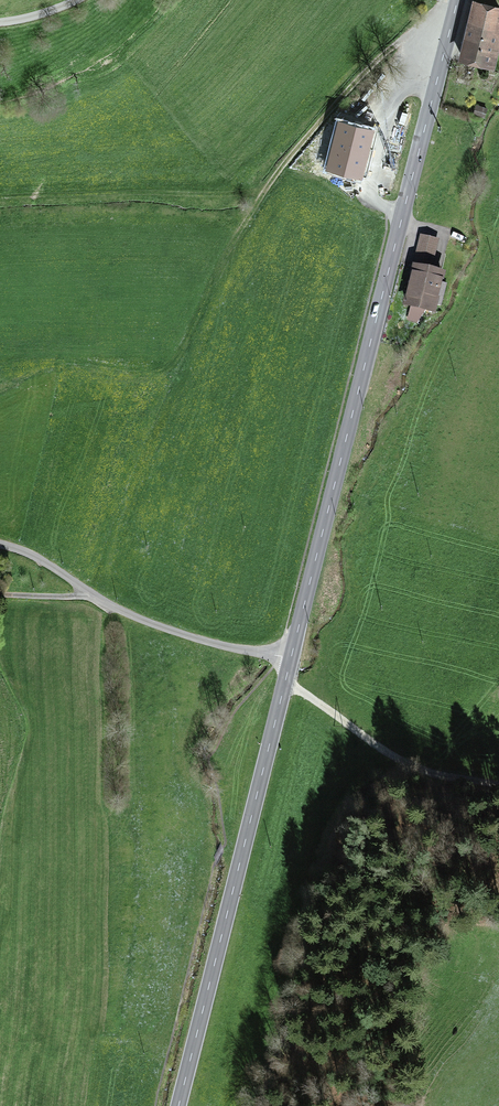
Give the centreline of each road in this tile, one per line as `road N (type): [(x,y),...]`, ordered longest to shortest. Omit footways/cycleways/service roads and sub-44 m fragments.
road 1 (secondary): [(291,658),(457,0)]
road 2 (secondary): [(178,1105),(291,658)]
road 3 (unclassified): [(0,544),(149,623),(291,658)]

